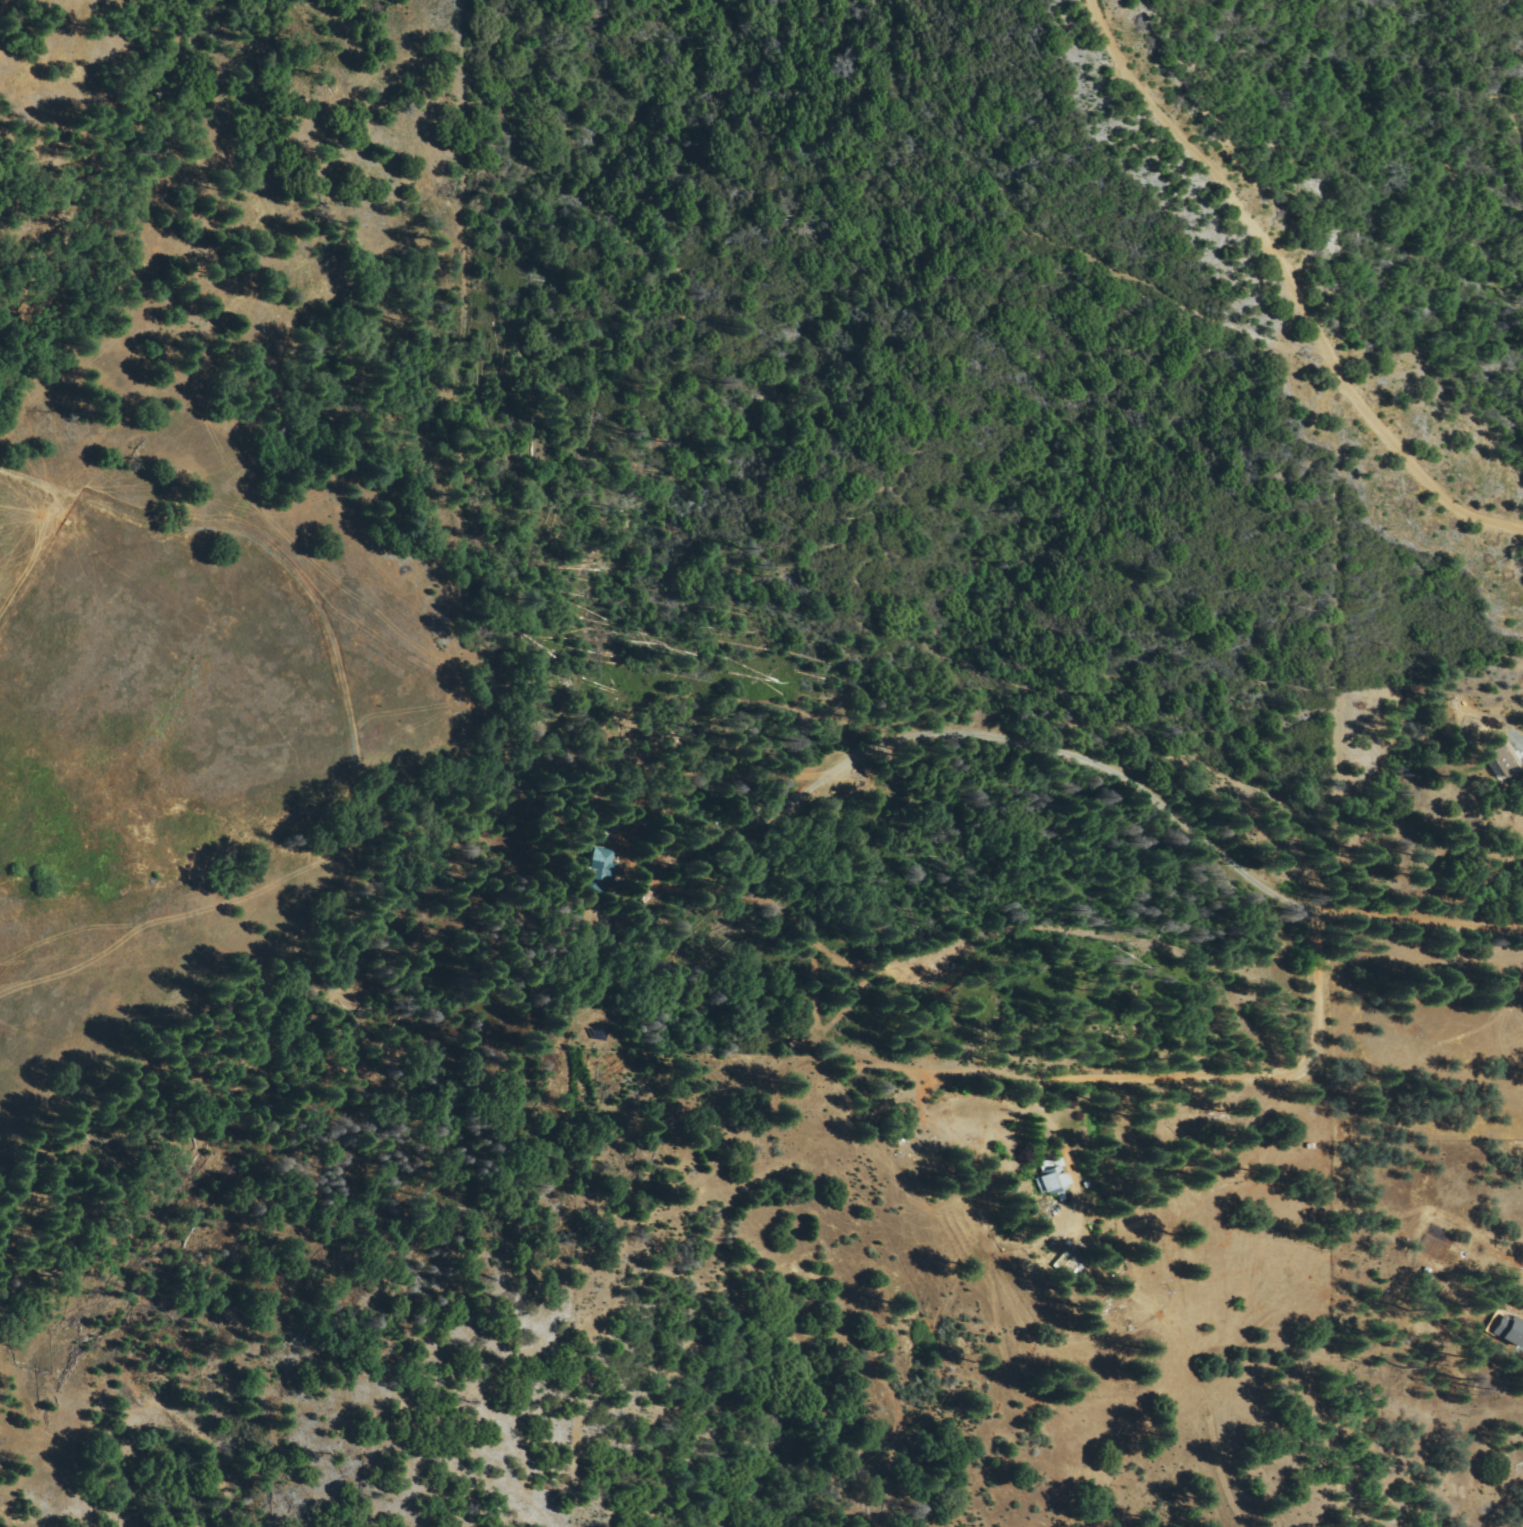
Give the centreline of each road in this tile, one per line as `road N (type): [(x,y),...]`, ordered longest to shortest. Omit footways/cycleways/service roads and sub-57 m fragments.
road 1 (residential): [(0,908),(228,904),(281,854),(397,807),(512,776),(854,736),(984,740),(1125,770),(1149,787),(1219,878),(1269,907),(1522,932)]
road 2 (residential): [(1522,538),(1445,507),(1346,398),(1319,339),(1227,198),(1134,90),(1091,0)]

